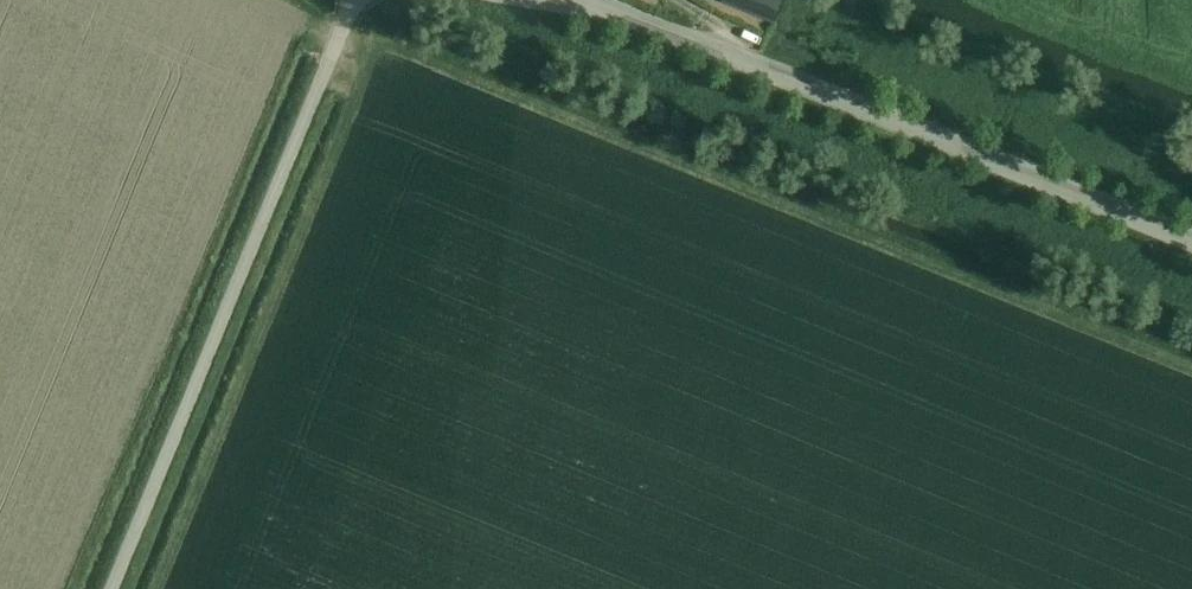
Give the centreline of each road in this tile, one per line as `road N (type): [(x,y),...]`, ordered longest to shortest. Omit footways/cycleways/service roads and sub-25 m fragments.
road 1 (track): [(422,0),(1191,304)]
road 2 (tertiary): [(599,6),(1191,240)]
road 3 (unclassified): [(112,588),(354,0)]

